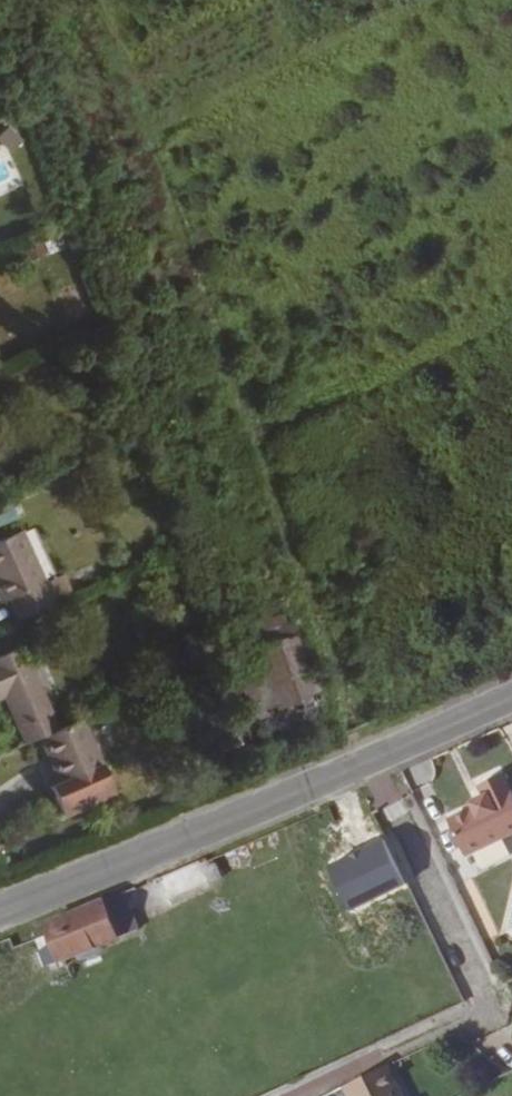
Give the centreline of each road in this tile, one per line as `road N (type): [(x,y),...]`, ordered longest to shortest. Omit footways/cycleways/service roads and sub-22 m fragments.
road 1 (unclassified): [(0,908),(371,761),(511,696)]

